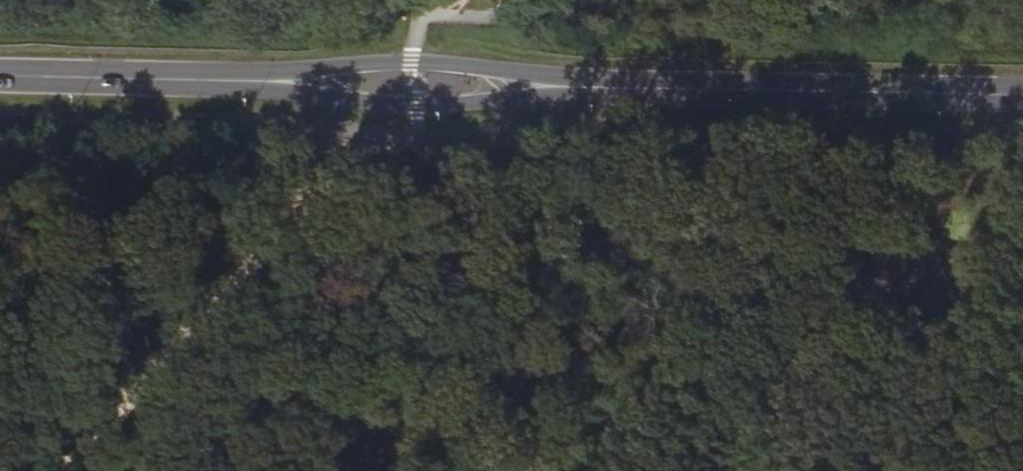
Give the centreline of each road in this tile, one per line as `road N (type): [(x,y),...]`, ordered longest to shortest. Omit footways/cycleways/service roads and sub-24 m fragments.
road 1 (track): [(462,0),(413,29),(406,86),(416,85),(416,107),(385,130),(74,470)]
road 2 (secondary): [(187,79),(416,107),(633,89)]
road 3 (secondary): [(633,89),(406,62),(187,79)]
road 4 (secondary): [(1022,97),(633,89)]
road 5 (secondary): [(187,79),(0,76)]

